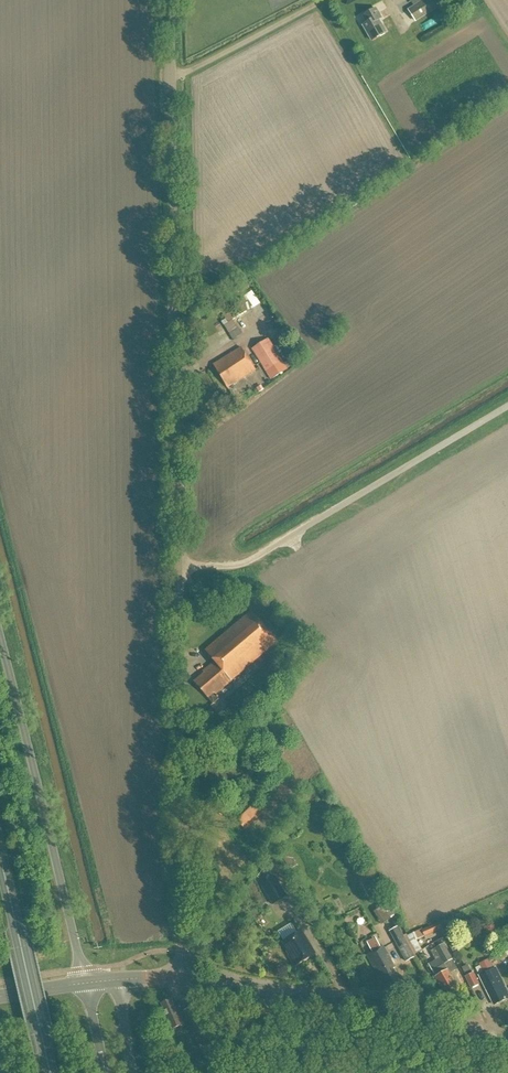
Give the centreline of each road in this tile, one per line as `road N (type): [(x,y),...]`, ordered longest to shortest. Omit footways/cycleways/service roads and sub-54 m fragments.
road 1 (unclassified): [(183,981),(167,0)]
road 2 (trunk): [(87,983),(0,645)]
road 3 (secondary): [(183,981),(507,1051)]
road 4 (trunk): [(51,1072),(0,855)]

